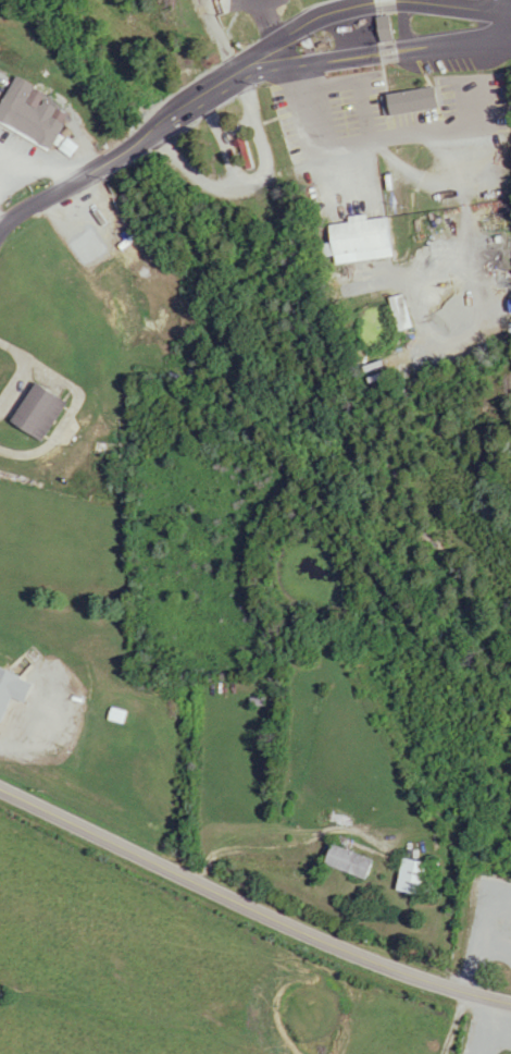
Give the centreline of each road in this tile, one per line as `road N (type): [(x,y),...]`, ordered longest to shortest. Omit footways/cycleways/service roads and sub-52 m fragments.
road 1 (residential): [(0,234),(249,64),(367,62),(510,45)]
road 2 (secondary): [(510,1003),(398,973),(0,790)]

